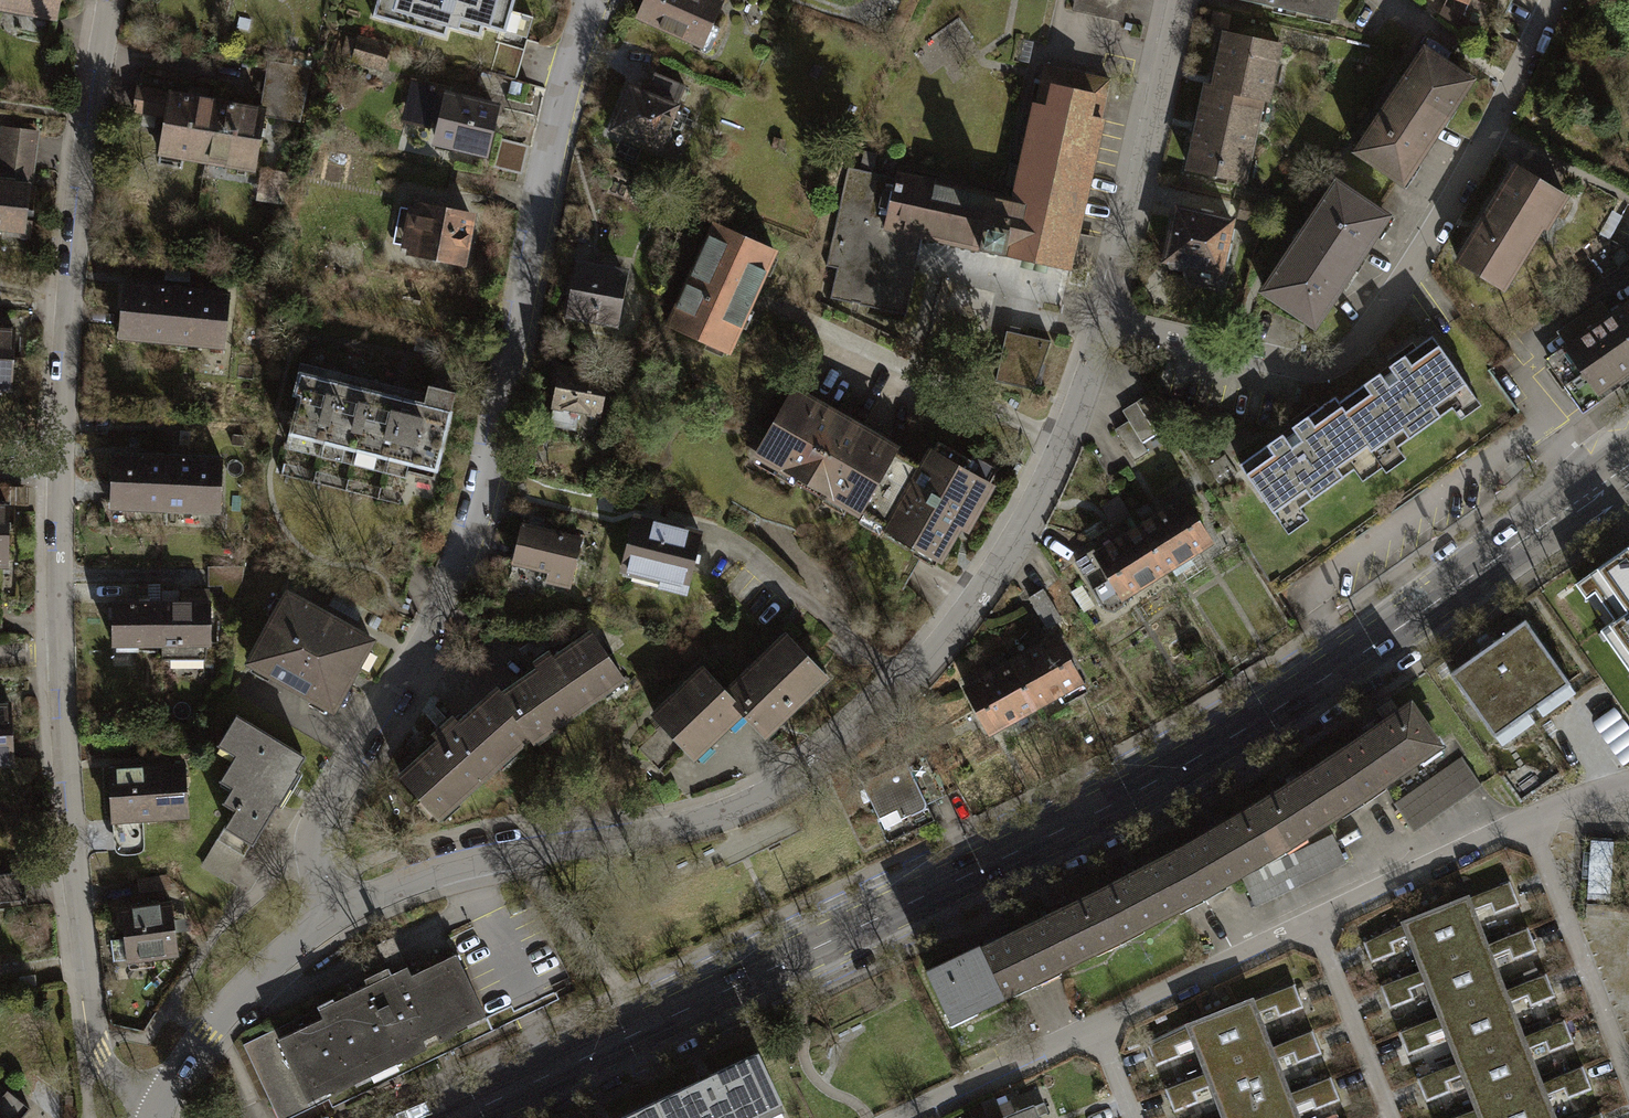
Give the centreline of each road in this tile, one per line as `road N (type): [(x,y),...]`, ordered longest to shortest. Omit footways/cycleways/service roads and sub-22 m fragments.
road 1 (primary): [(468,1117),(1063,835),(1326,680),(1628,465)]
road 2 (residential): [(114,0),(68,293),(61,658),(85,964),(103,1052),(156,1115)]
road 3 (residential): [(333,918),(470,866),(730,814),(829,760),(907,689),(1029,520),(1071,436),(1111,321)]
road 4 (residential): [(333,918),(319,870),(318,814),(410,666),(476,533),(514,383),(535,220),(573,54),(594,0)]
road 5 (residential): [(1111,321),(1286,364),(1336,361),(1367,337),(1433,233),(1556,0)]
road 6 (residential): [(1111,321),(1176,0)]
road 7 (residential): [(1526,819),(1628,1080)]
road 8 (residential): [(156,1115),(209,1036),(333,918)]
road 9 (residential): [(1098,1027),(1315,924)]
road 10 (residential): [(1315,924),(1526,819)]
road 11 (residential): [(906,1117),(1098,1027)]
road 12 (residential): [(1315,924),(1392,1117)]

